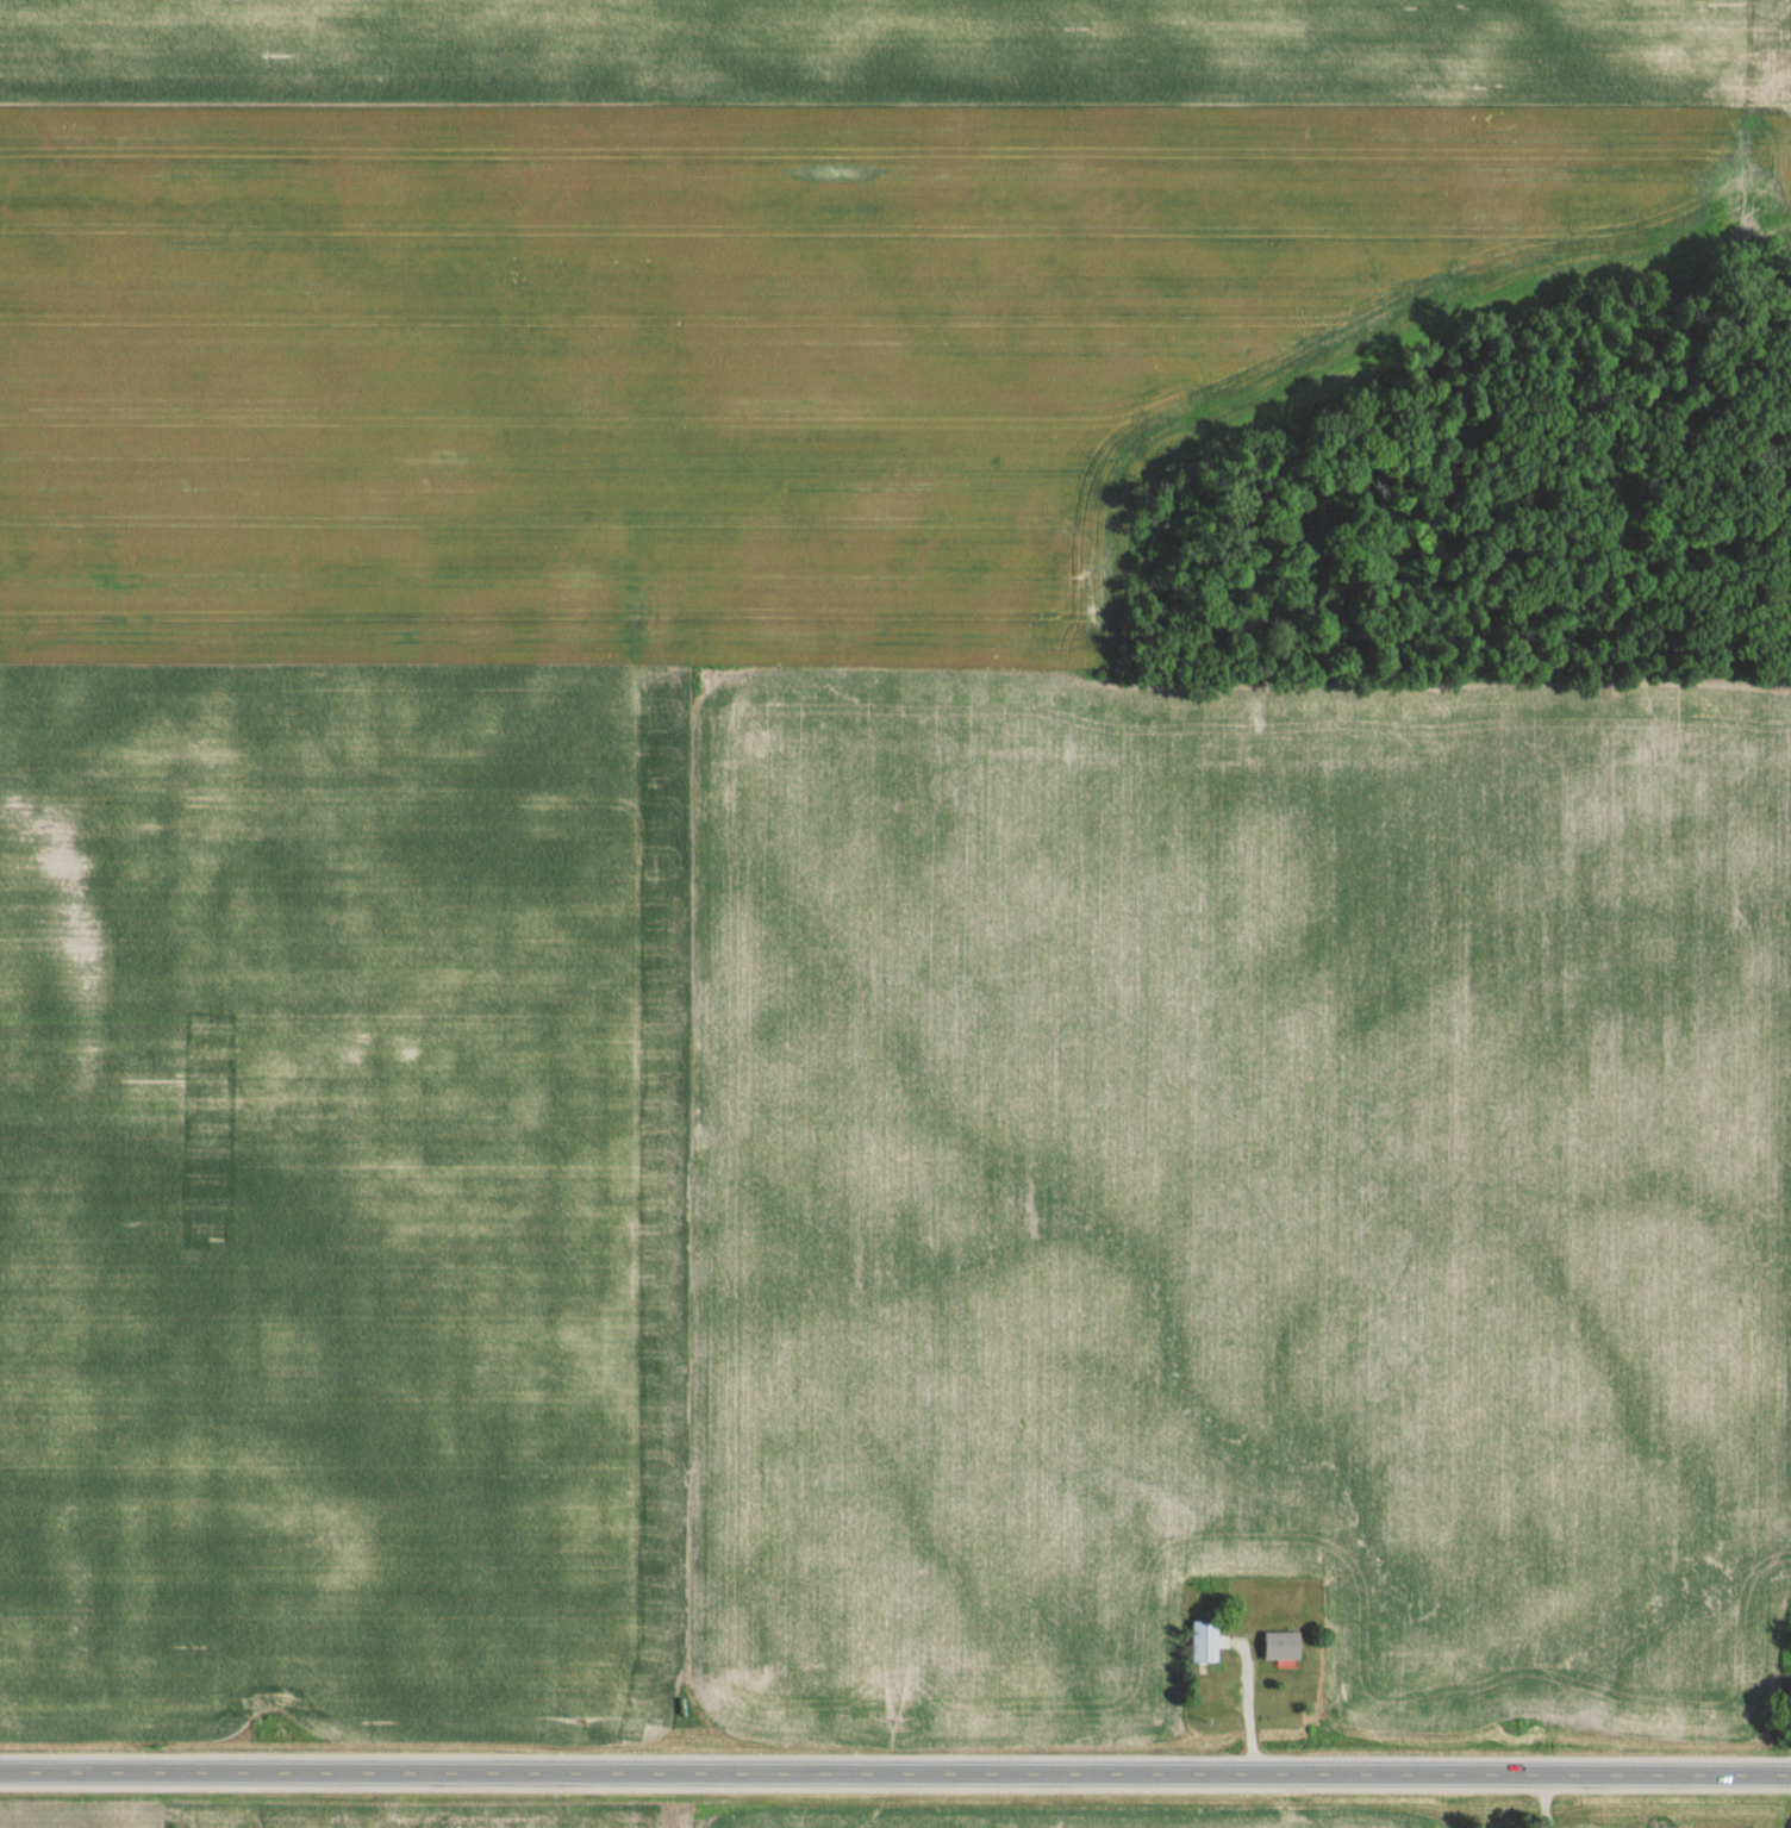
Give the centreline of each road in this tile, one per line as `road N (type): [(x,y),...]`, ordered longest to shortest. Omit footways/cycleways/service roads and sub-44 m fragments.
road 1 (secondary): [(1790,1774),(0,1772)]

